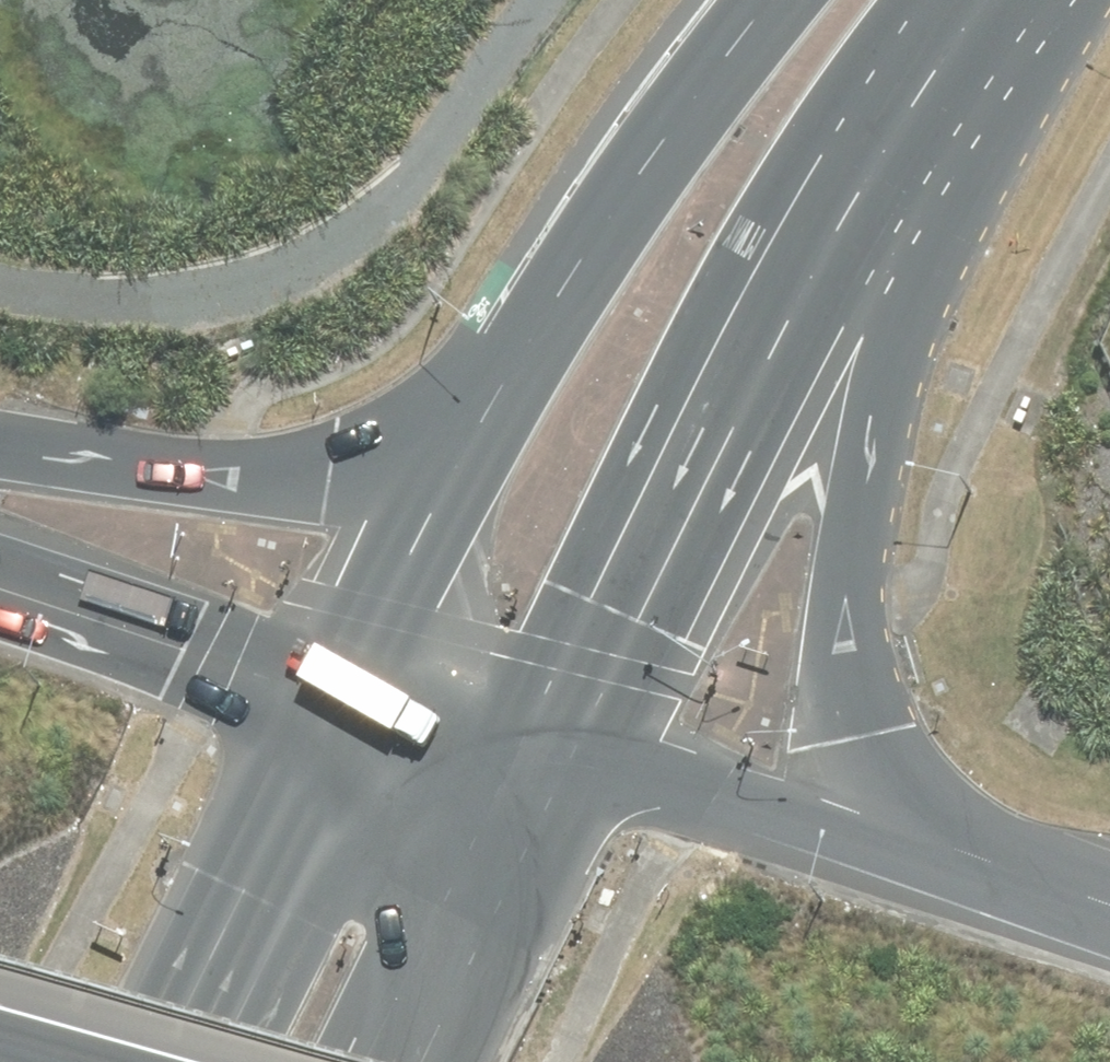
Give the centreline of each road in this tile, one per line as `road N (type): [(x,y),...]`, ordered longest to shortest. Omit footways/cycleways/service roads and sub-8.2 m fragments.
road 1 (motorway): [(1014,0),(864,506),(840,638),(859,742),(882,777),(917,813),(1055,884)]
road 2 (primary): [(982,0),(855,196),(569,760)]
road 3 (track): [(0,254),(148,287),(244,277),(333,223),(509,0)]
road 4 (primary): [(484,413),(712,81),(780,0)]
road 5 (trunk): [(0,448),(206,481),(325,489),(401,470),(484,413)]
road 6 (motorway): [(569,760),(709,788),(948,865),(1055,884)]
road 7 (primary): [(161,1061),(340,699)]
road 8 (trunk): [(0,591),(340,699)]
road 9 (primary): [(569,760),(418,1061)]
road 10 (primary): [(340,699),(484,413)]
road 11 (trunk): [(340,699),(569,760)]

